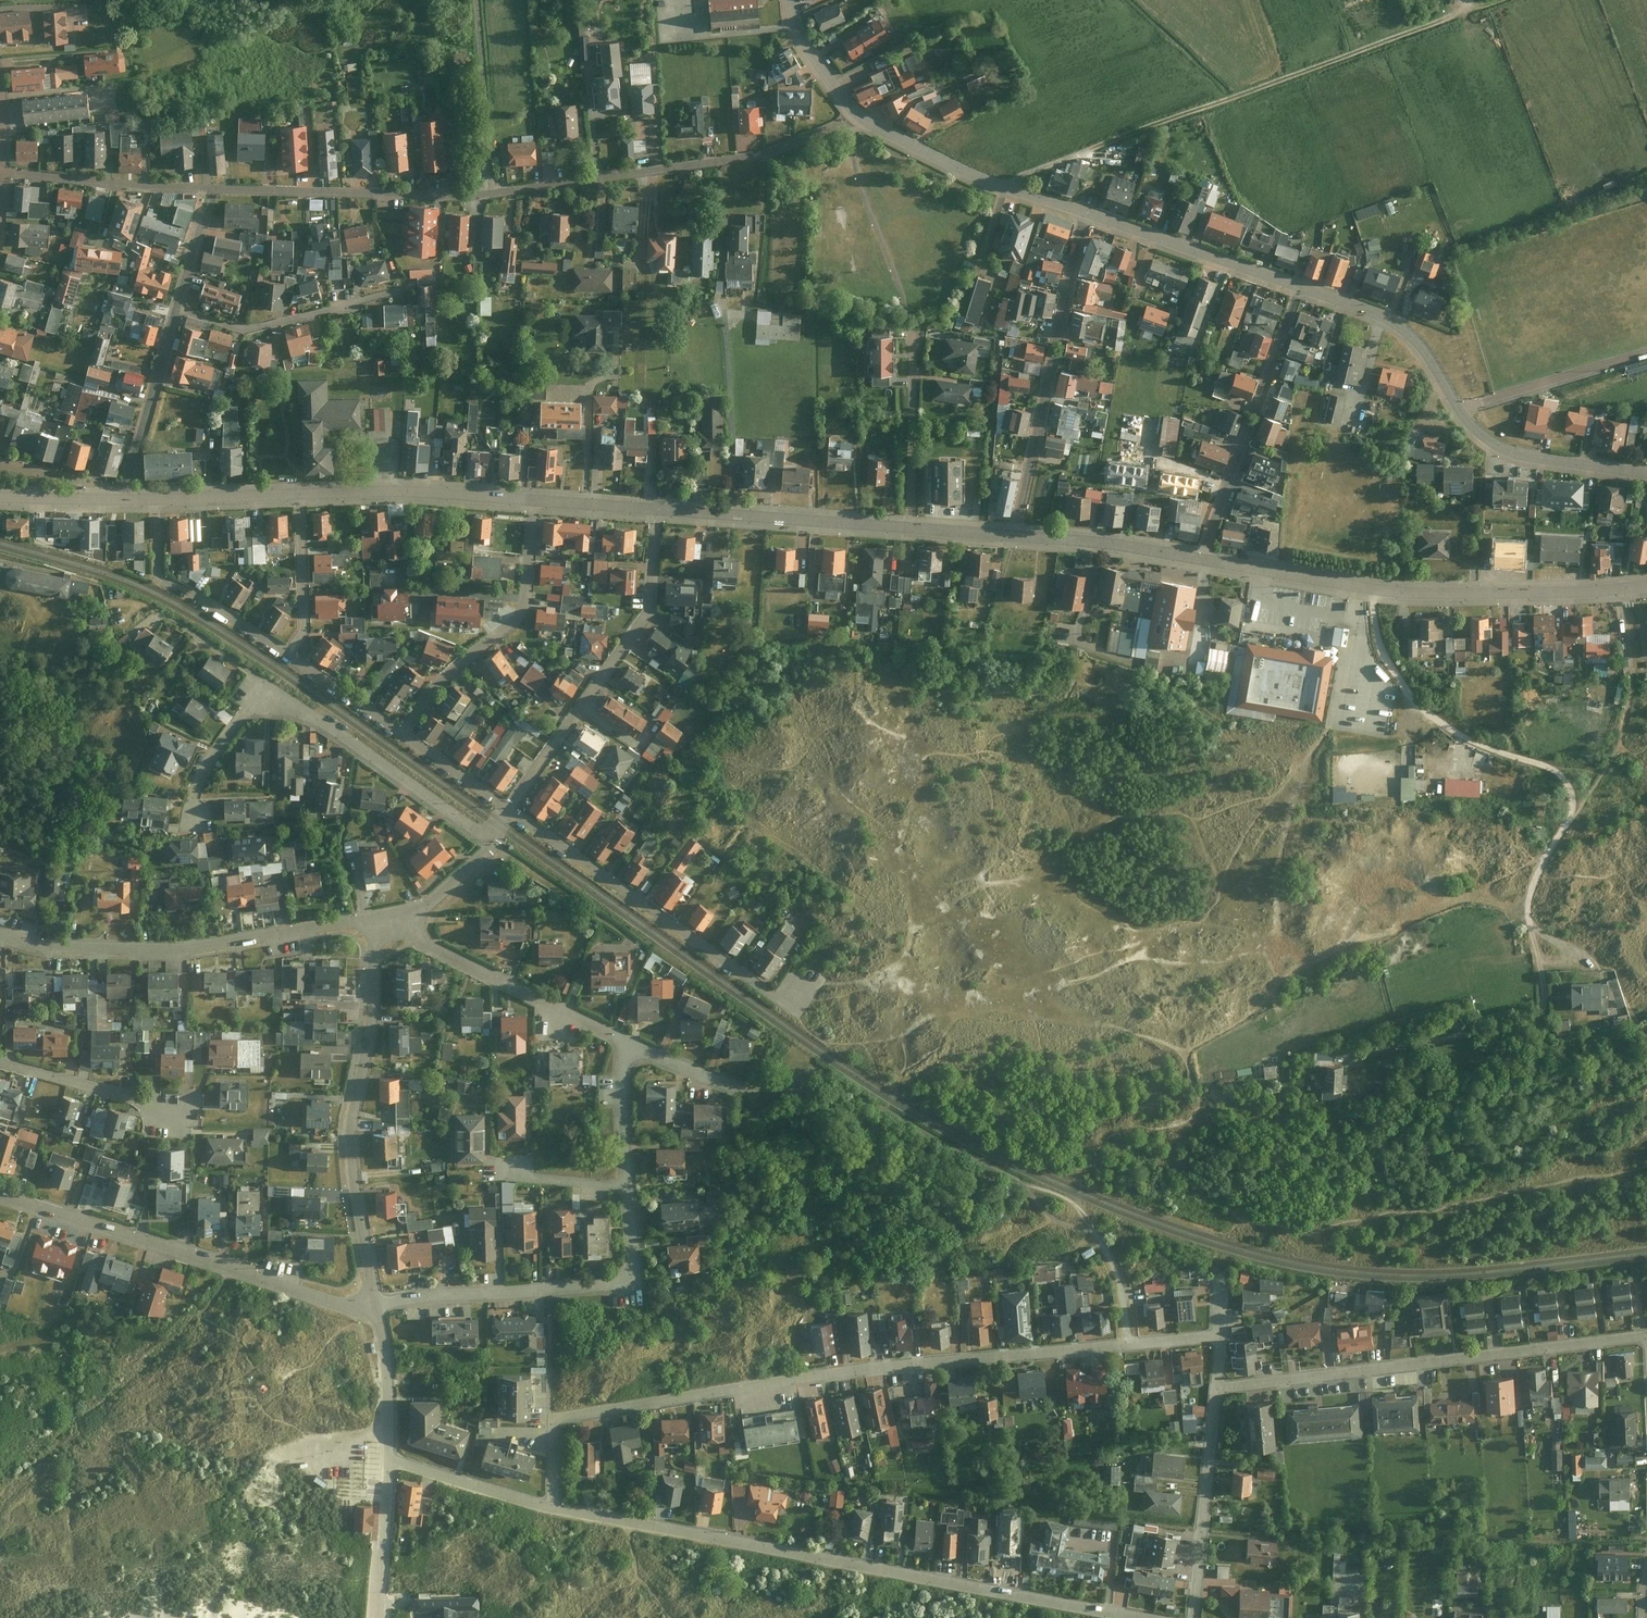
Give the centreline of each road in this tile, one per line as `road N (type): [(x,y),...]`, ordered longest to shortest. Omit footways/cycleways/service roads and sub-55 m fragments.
road 1 (residential): [(5,172),(213,188),(493,194),(770,152),(856,113)]
road 2 (residential): [(1219,1337),(892,1365),(554,1420),(554,1509)]
road 3 (residential): [(554,1509),(740,1552),(1137,1617)]
road 4 (track): [(1007,188),(1502,0)]
road 5 (residential): [(1200,560),(1373,590),(1646,587)]
road 6 (residential): [(1218,1388),(1646,1337)]
road 7 (residential): [(489,843),(359,746),(270,700),(253,707),(203,773),(191,830)]
road 8 (residential): [(1646,476),(1509,453),(1471,422),(1415,338),(1376,314),(1300,287)]
road 9 (residential): [(0,1202),(381,1313)]
road 10 (track): [(759,1094),(803,1086),(968,1179),(1027,1185),(1077,1204),(1097,1234)]
road 11 (residential): [(0,934),(109,951),(200,949),(358,923),(375,930)]
road 12 (residential): [(375,930),(370,1034),(350,1127),(379,1298)]
road 13 (residential): [(658,510),(1017,535)]
road 14 (track): [(1280,925),(1295,950),(1317,959),(1361,937),(1404,929),(1427,912),(1479,900),(1592,962)]
road 15 (residential): [(379,1298),(636,1281),(630,1185)]
road 16 (residential): [(799,1002),(786,1002),(510,807)]
road 17 (residential): [(510,807),(651,609),(658,510)]
road 18 (residential): [(1017,535),(1086,212)]
road 19 (residential): [(1200,560),(1300,287)]
road 20 (residential): [(404,732),(439,682),(523,610),(533,502)]
road 21 (residential): [(403,924),(427,946),(628,1042)]
road 22 (residential): [(1086,212),(965,171),(856,113)]
road 23 (residential): [(177,309),(249,328),(402,290)]
road 24 (residential): [(302,495),(533,502)]
road 25 (residential): [(1194,1617),(1218,1388)]
road 26 (residential): [(292,657),(163,576),(160,500)]
road 27 (residential): [(1300,287),(1086,212)]
road 28 (residential): [(177,309),(124,500)]
road 29 (residential): [(0,1063),(179,1111)]
road 30 (residential): [(1017,535),(1200,560)]
road 31 (residential): [(389,1461),(554,1509)]
road 32 (residential): [(292,657),(307,632),(302,495)]
road 33 (residential): [(389,1461),(381,1617)]
road 34 (residential): [(381,1313),(389,1461)]
road 35 (residential): [(630,1185),(628,1042)]
road 36 (residential): [(160,500),(302,495)]
road 37 (residential): [(628,1042),(759,1094)]
road 38 (residential): [(404,732),(292,657)]
road 39 (residential): [(856,113),(802,38),(791,0)]
road 40 (residential): [(124,500),(108,488),(0,461)]
road 41 (residential): [(510,807),(404,732)]
road 42 (residential): [(533,502),(658,510)]
road 43 (residential): [(0,497),(124,500)]
road 44 (residential): [(403,924),(487,854),(489,843)]

